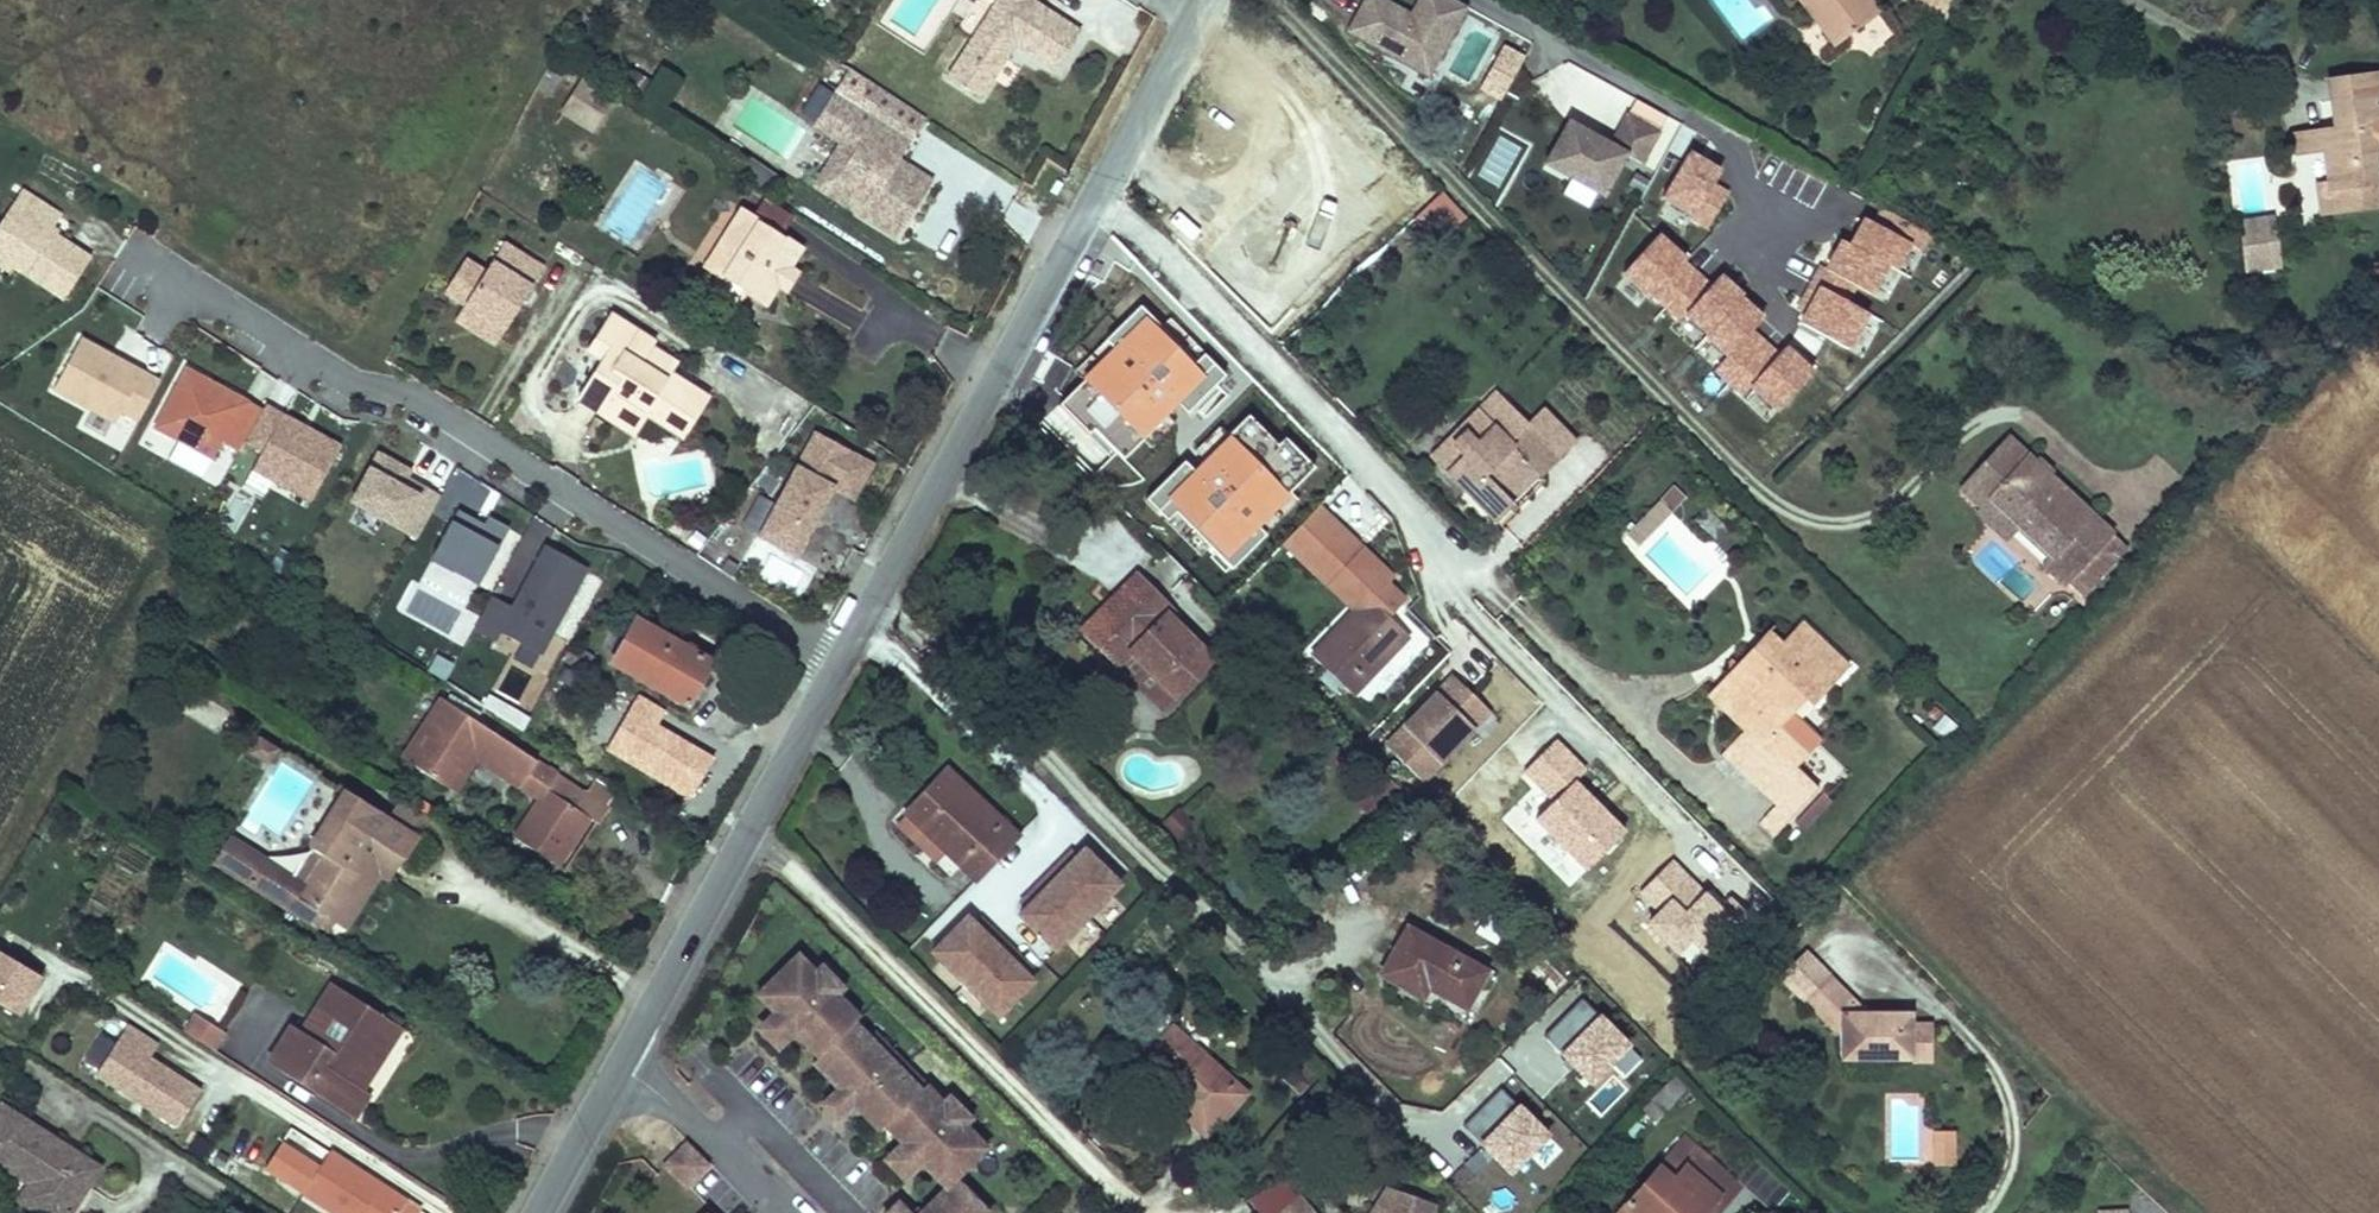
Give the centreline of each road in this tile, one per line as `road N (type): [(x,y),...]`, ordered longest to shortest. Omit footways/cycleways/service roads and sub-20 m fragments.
road 1 (residential): [(840,657),(761,616),(417,395),(344,384),(153,262)]
road 2 (tertiary): [(1200,0),(840,657)]
road 3 (tertiary): [(840,657),(624,1059)]
road 4 (residential): [(624,1059),(780,1212)]
road 5 (tertiary): [(624,1059),(540,1212)]

